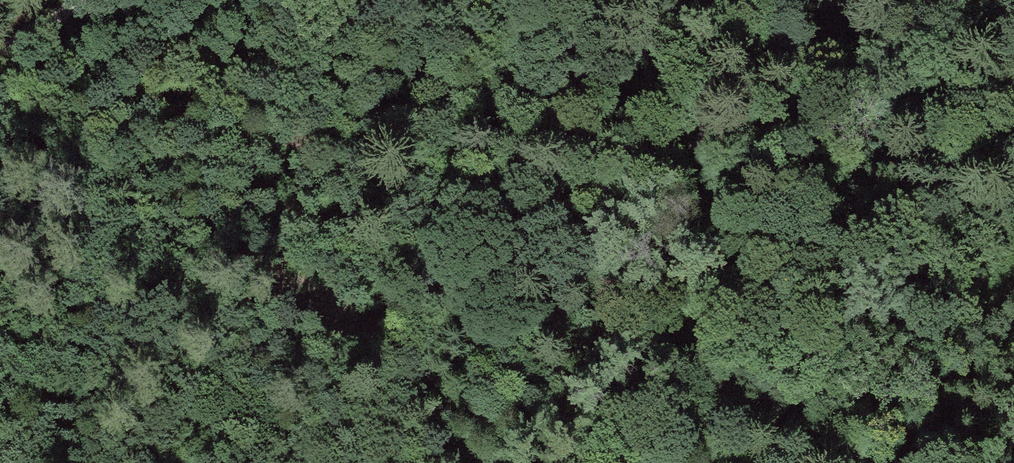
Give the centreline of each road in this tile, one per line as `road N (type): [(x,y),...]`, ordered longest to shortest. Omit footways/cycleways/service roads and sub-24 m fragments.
road 1 (track): [(740,0),(635,462)]
road 2 (track): [(923,0),(736,8),(668,0)]

